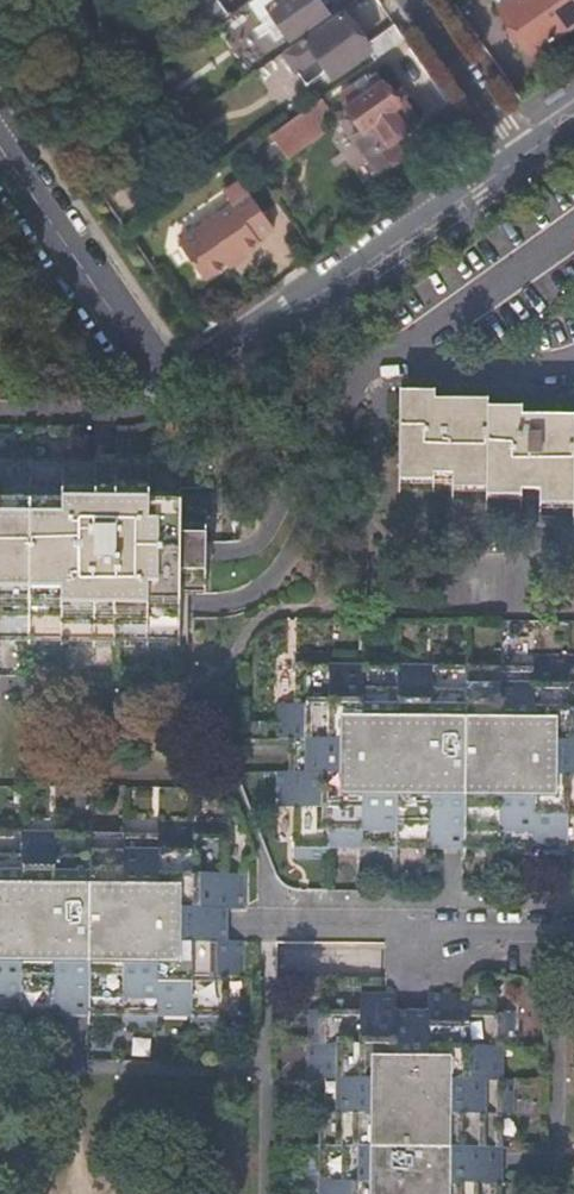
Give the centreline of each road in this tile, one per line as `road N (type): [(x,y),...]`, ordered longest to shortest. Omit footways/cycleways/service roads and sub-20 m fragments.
road 1 (residential): [(0,136),(152,362),(188,370),(229,358),(517,159)]
road 2 (residential): [(409,0),(517,159)]

